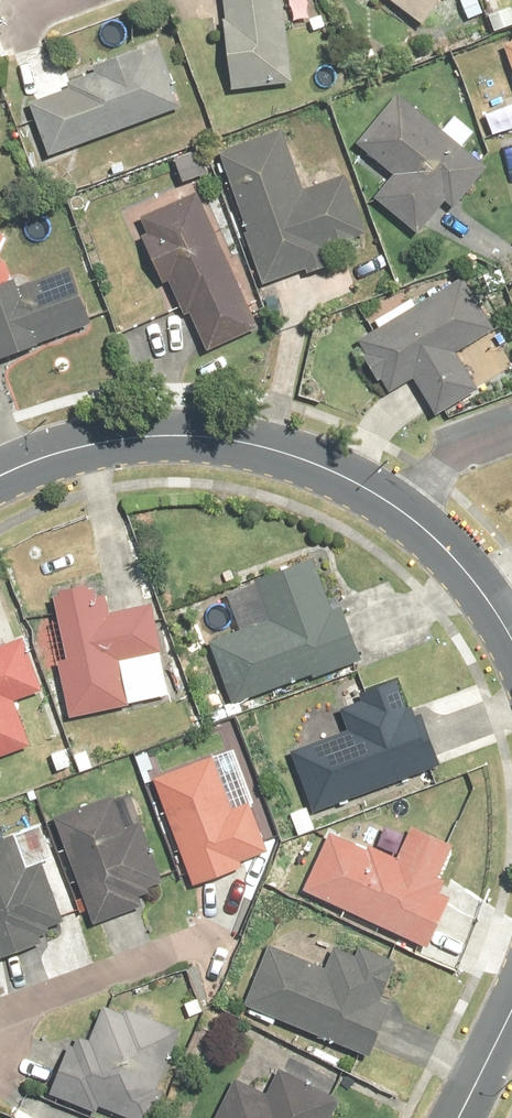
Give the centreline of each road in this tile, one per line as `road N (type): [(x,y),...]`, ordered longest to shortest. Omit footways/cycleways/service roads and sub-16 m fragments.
road 1 (residential): [(0,479),(124,436),(216,438),(308,456),(390,498),(487,593),(511,644)]
road 2 (residential): [(511,1003),(456,1117)]

